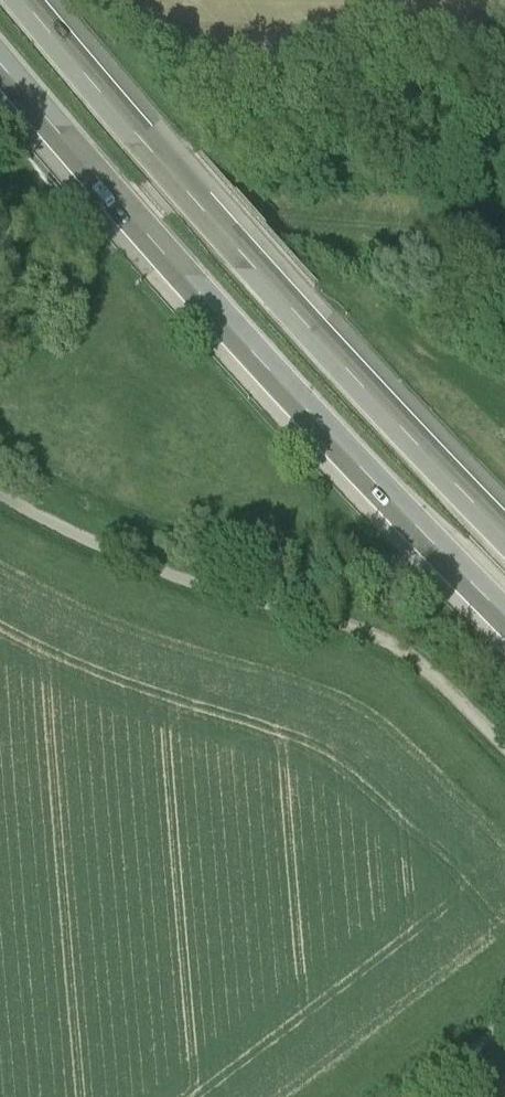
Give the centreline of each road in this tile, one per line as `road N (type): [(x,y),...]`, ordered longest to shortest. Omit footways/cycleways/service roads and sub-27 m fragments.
road 1 (motorway): [(0,77),(266,377),(504,626)]
road 2 (motorway): [(504,547),(260,288),(14,0)]
road 3 (unclassified): [(504,760),(413,669),(354,636),(157,583),(0,508)]

